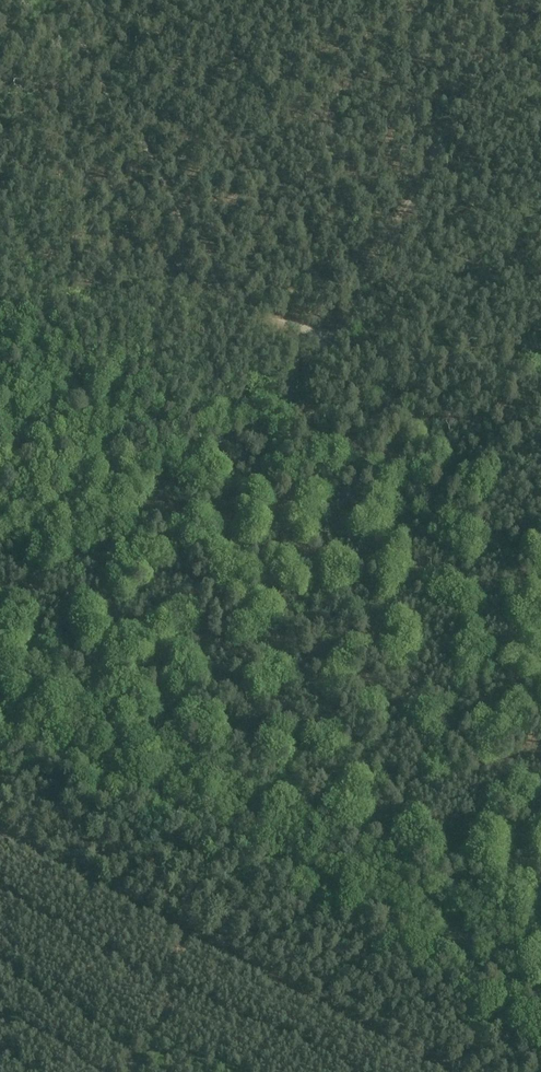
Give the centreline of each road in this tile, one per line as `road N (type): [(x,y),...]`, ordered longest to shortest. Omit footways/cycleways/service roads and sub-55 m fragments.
road 1 (tertiary): [(540,994),(0,716)]
road 2 (track): [(445,1071),(0,836)]
road 3 (track): [(40,0),(69,25),(231,297),(332,344)]
road 4 (track): [(332,344),(512,0)]
road 5 (track): [(195,464),(0,620)]
road 6 (track): [(325,356),(415,358),(540,381)]

